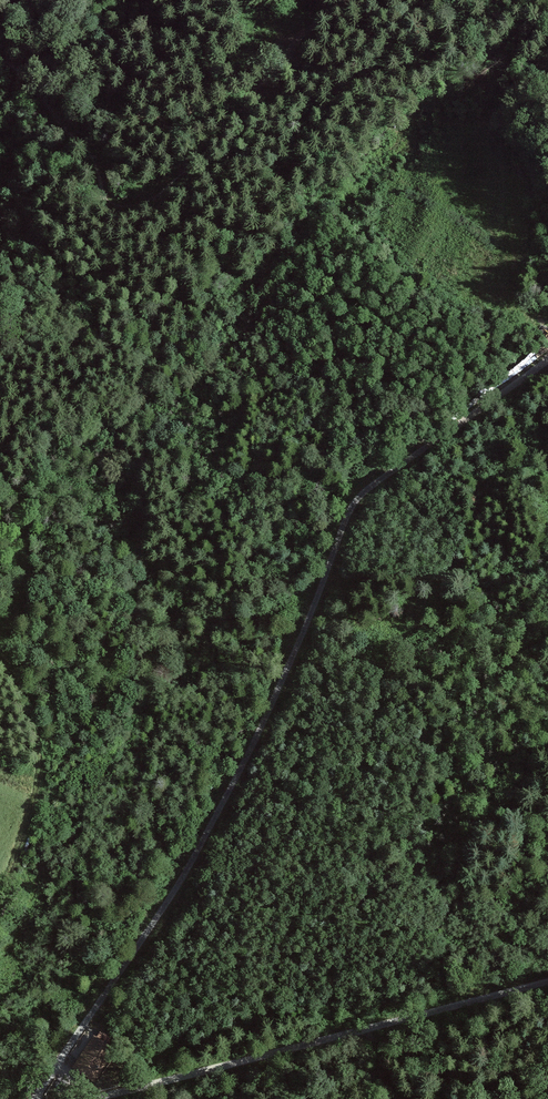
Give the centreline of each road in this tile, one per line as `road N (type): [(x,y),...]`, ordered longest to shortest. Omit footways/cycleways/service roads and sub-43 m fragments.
road 1 (track): [(37,1098),(198,851),(269,709),(357,499),(547,362)]
road 2 (track): [(547,988),(108,1098)]
road 3 (track): [(257,99),(308,34),(356,0)]
road 4 (track): [(0,887),(31,790),(0,769)]

